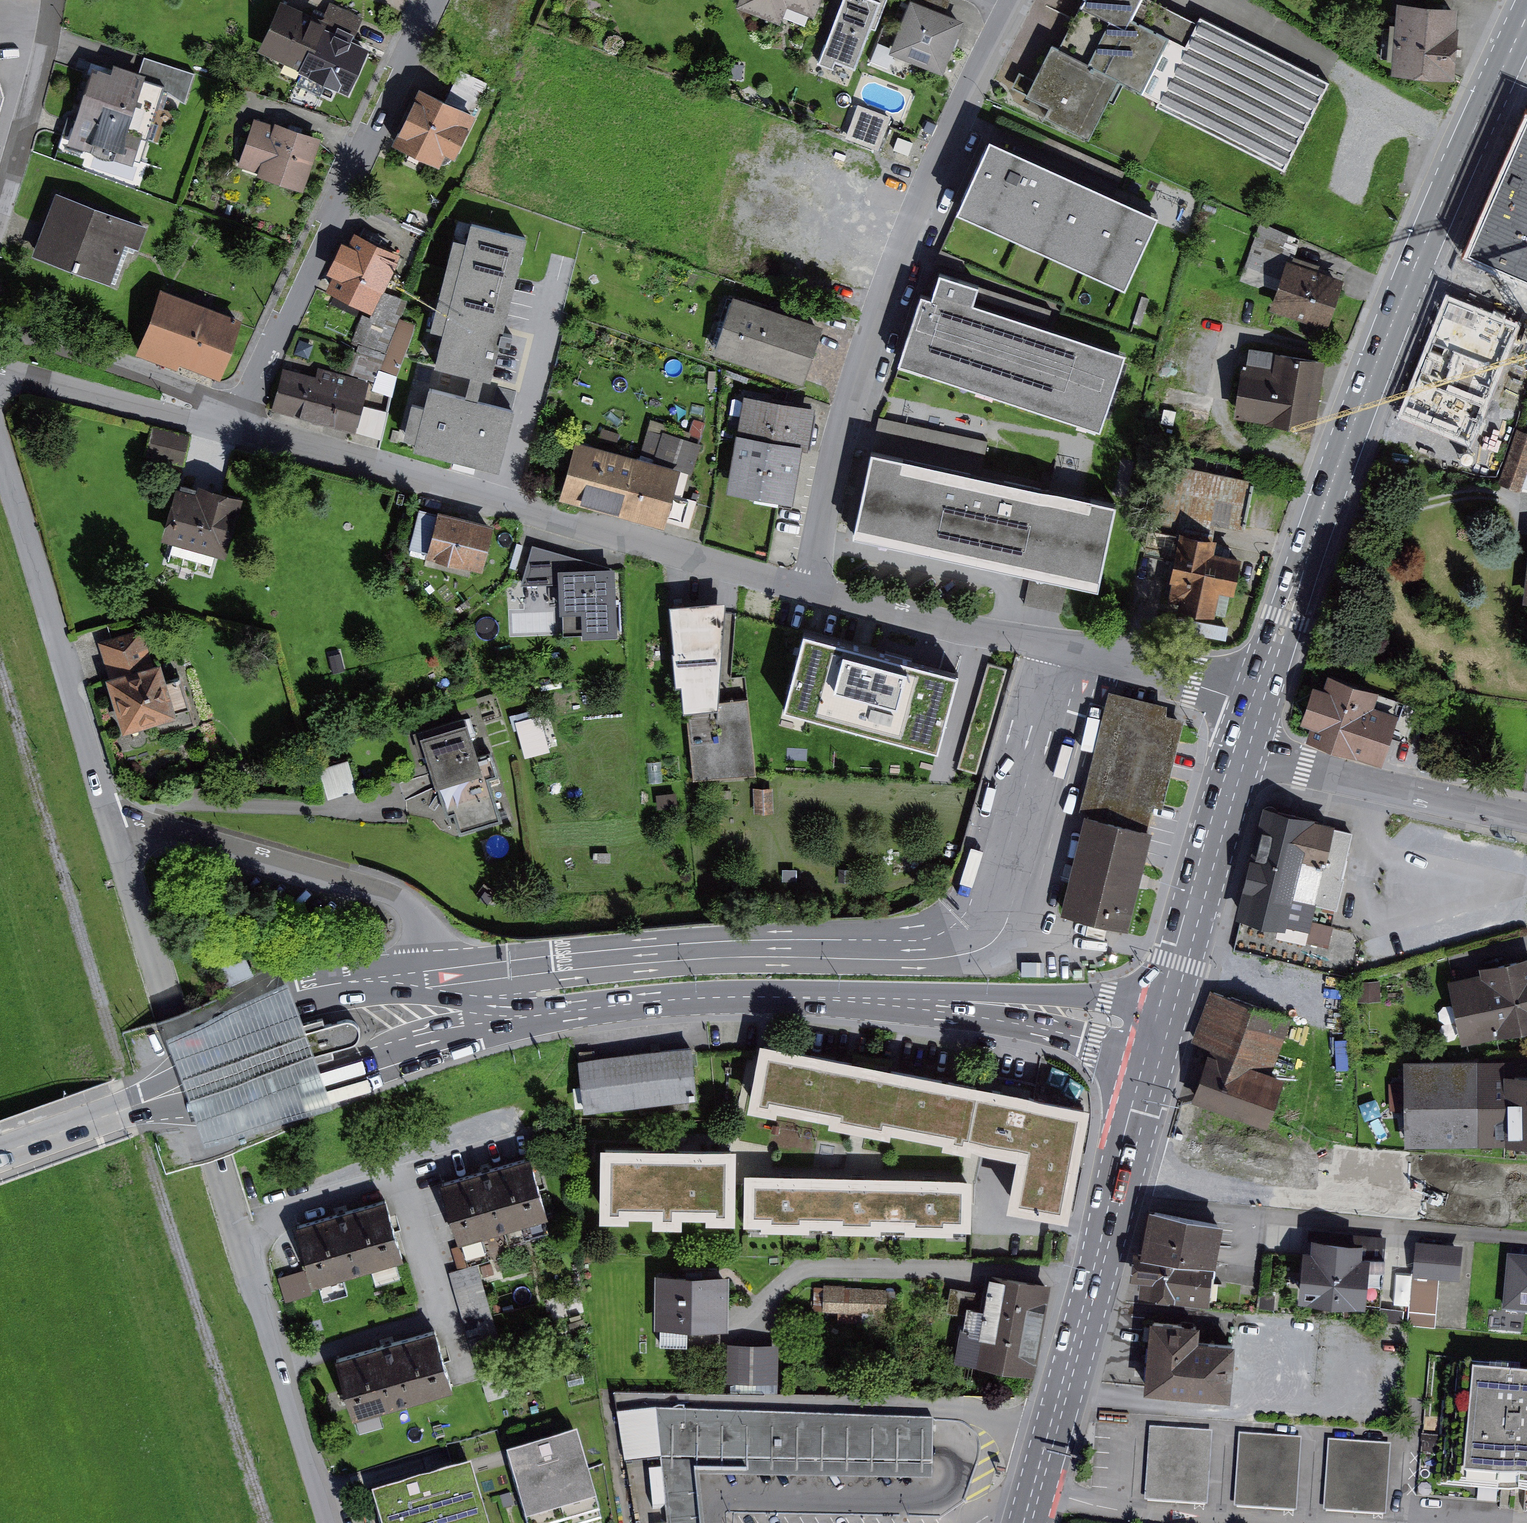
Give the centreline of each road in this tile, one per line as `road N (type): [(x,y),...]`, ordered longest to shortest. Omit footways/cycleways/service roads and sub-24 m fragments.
road 1 (residential): [(122,815),(333,1522)]
road 2 (primary): [(1526,26),(1416,274),(1267,697)]
road 3 (residential): [(818,591),(852,409),(902,262),(960,118),(1021,0)]
road 4 (residential): [(242,423),(818,591)]
road 5 (primary): [(967,1001),(765,996),(470,1010)]
road 6 (residential): [(242,423),(436,0)]
road 7 (residential): [(818,591),(1267,697)]
road 8 (primary): [(1162,1060),(1042,1486)]
road 9 (residential): [(122,815),(399,892),(432,926),(470,1010)]
road 10 (residential): [(0,434),(122,815)]
road 11 (primary): [(470,1010),(417,996),(306,1005),(236,1033),(151,1101)]
road 12 (primary): [(151,1101),(225,1103),(268,1094),(396,1054),(470,1010)]
road 13 (residential): [(1042,1486),(1119,1508),(1360,1522)]
road 14 (unclassified): [(1253,746),(1309,769),(1526,814)]
road 15 (residential): [(242,423),(205,395),(34,337),(0,295)]
road 16 (primary): [(1178,997),(1253,746)]
road 17 (residential): [(0,372),(168,414),(242,423)]
road 18 (residential): [(0,232),(57,0)]
road 19 (primary): [(1178,997),(967,1001)]
road 20 (primary): [(967,1001),(1162,1060)]
road 21 (primary): [(151,1101),(0,1155)]

